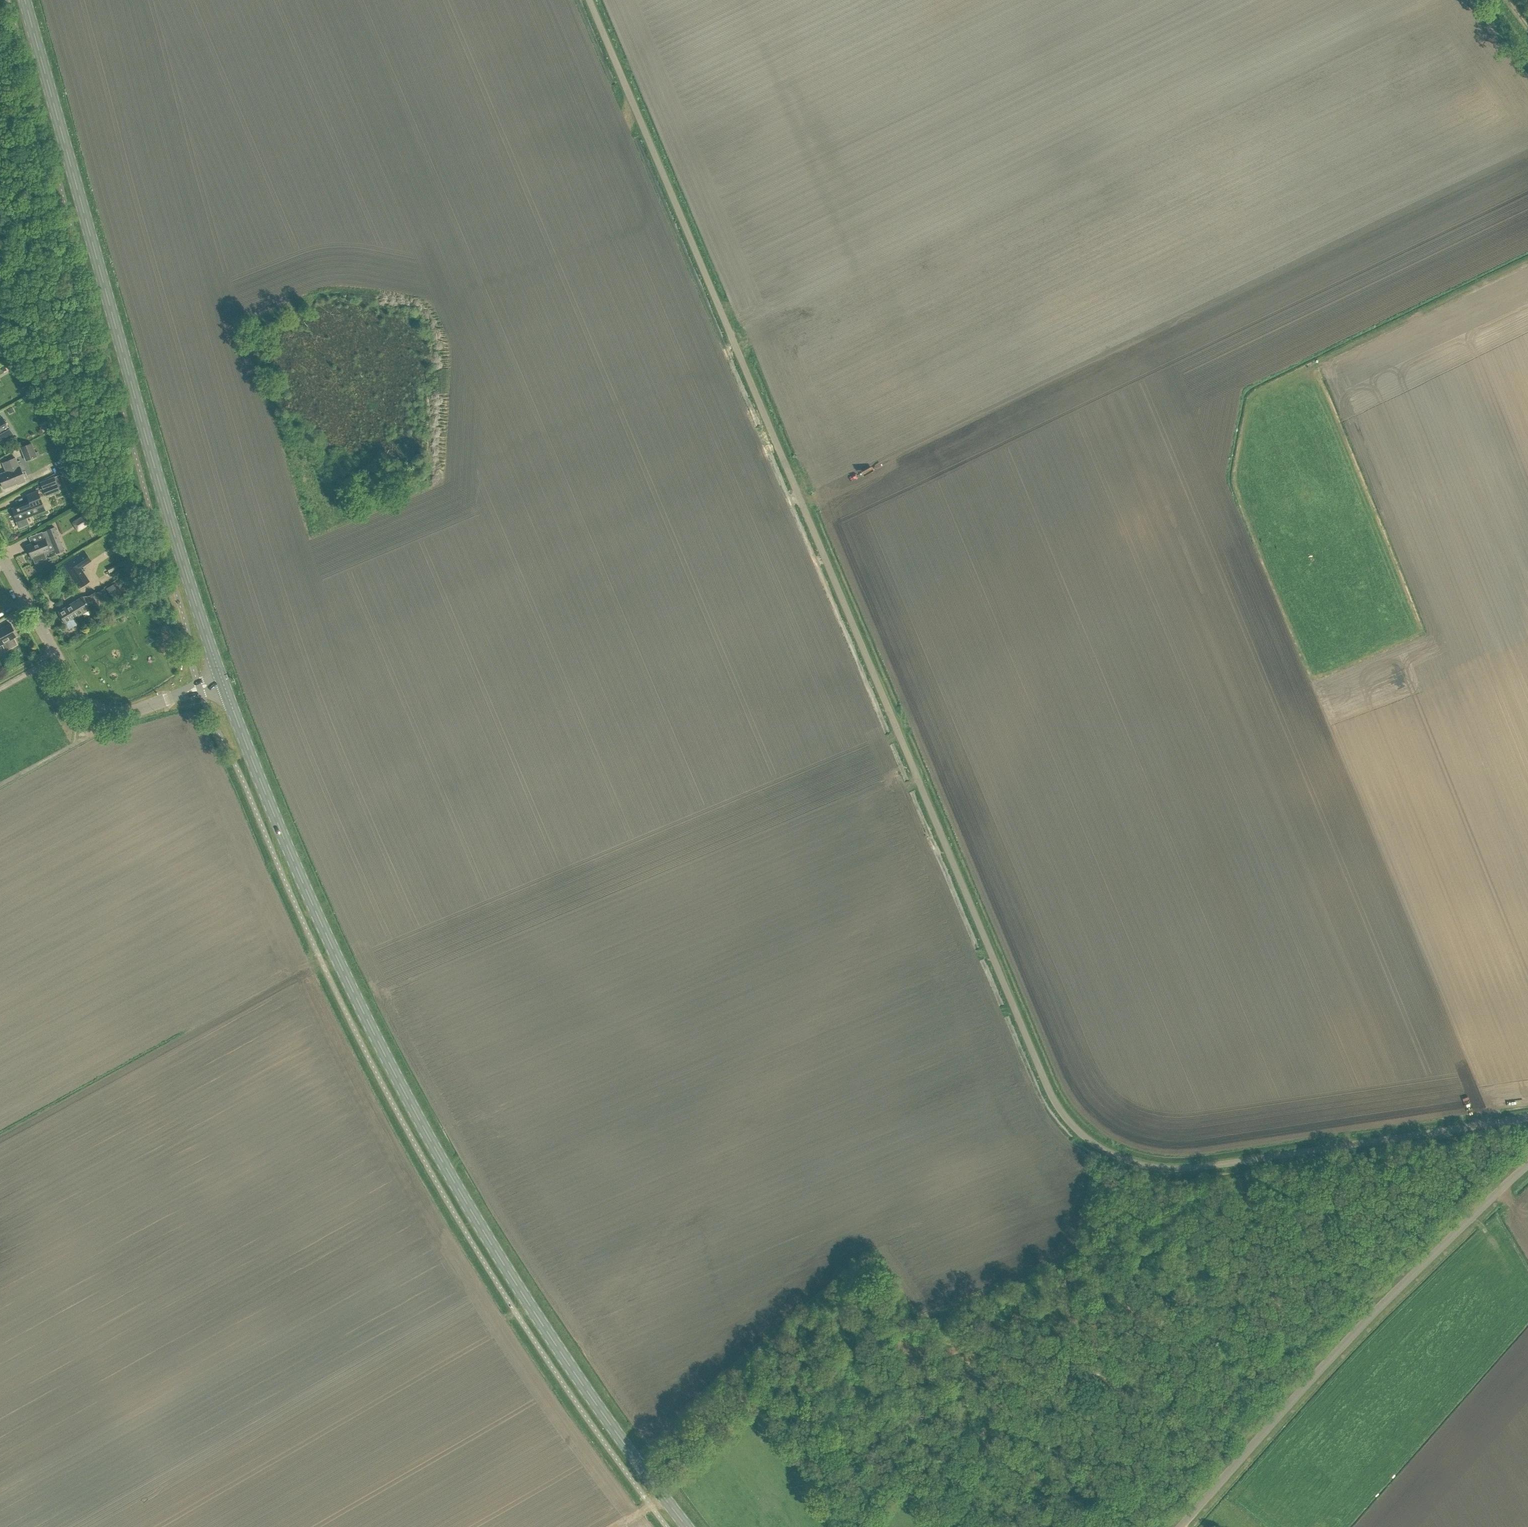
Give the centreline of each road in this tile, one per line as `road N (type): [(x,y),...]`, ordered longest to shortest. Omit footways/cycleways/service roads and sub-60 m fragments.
road 1 (unclassified): [(1527,1118),(1191,1168),(1117,1155),(1069,1123),(1036,1061),(590,0)]
road 2 (primary): [(687,1526),(551,1338),(425,1129),(319,920),(220,678)]
road 3 (primary): [(220,678),(26,0)]
road 4 (unclassified): [(1180,1526),(1362,1323),(1527,1166)]
road 5 (tertiary): [(220,678),(135,710),(87,704),(0,553)]

